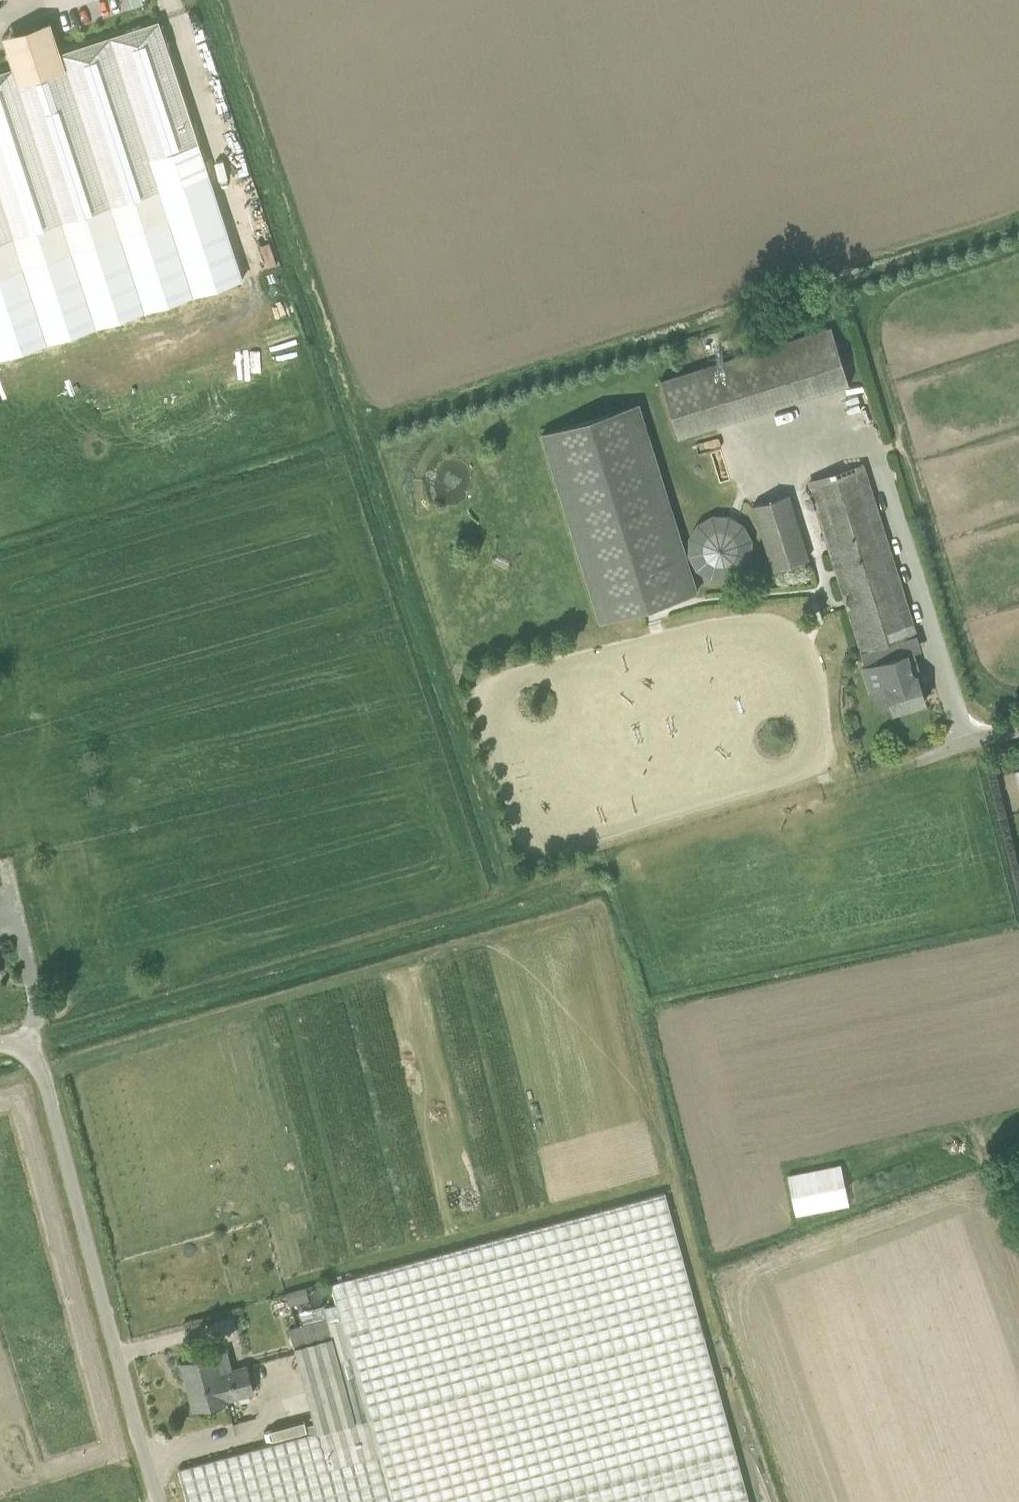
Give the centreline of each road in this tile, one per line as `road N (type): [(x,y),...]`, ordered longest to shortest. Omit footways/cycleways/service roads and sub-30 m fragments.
road 1 (unclassified): [(165,1501),(41,1066),(21,1047),(0,1045)]

